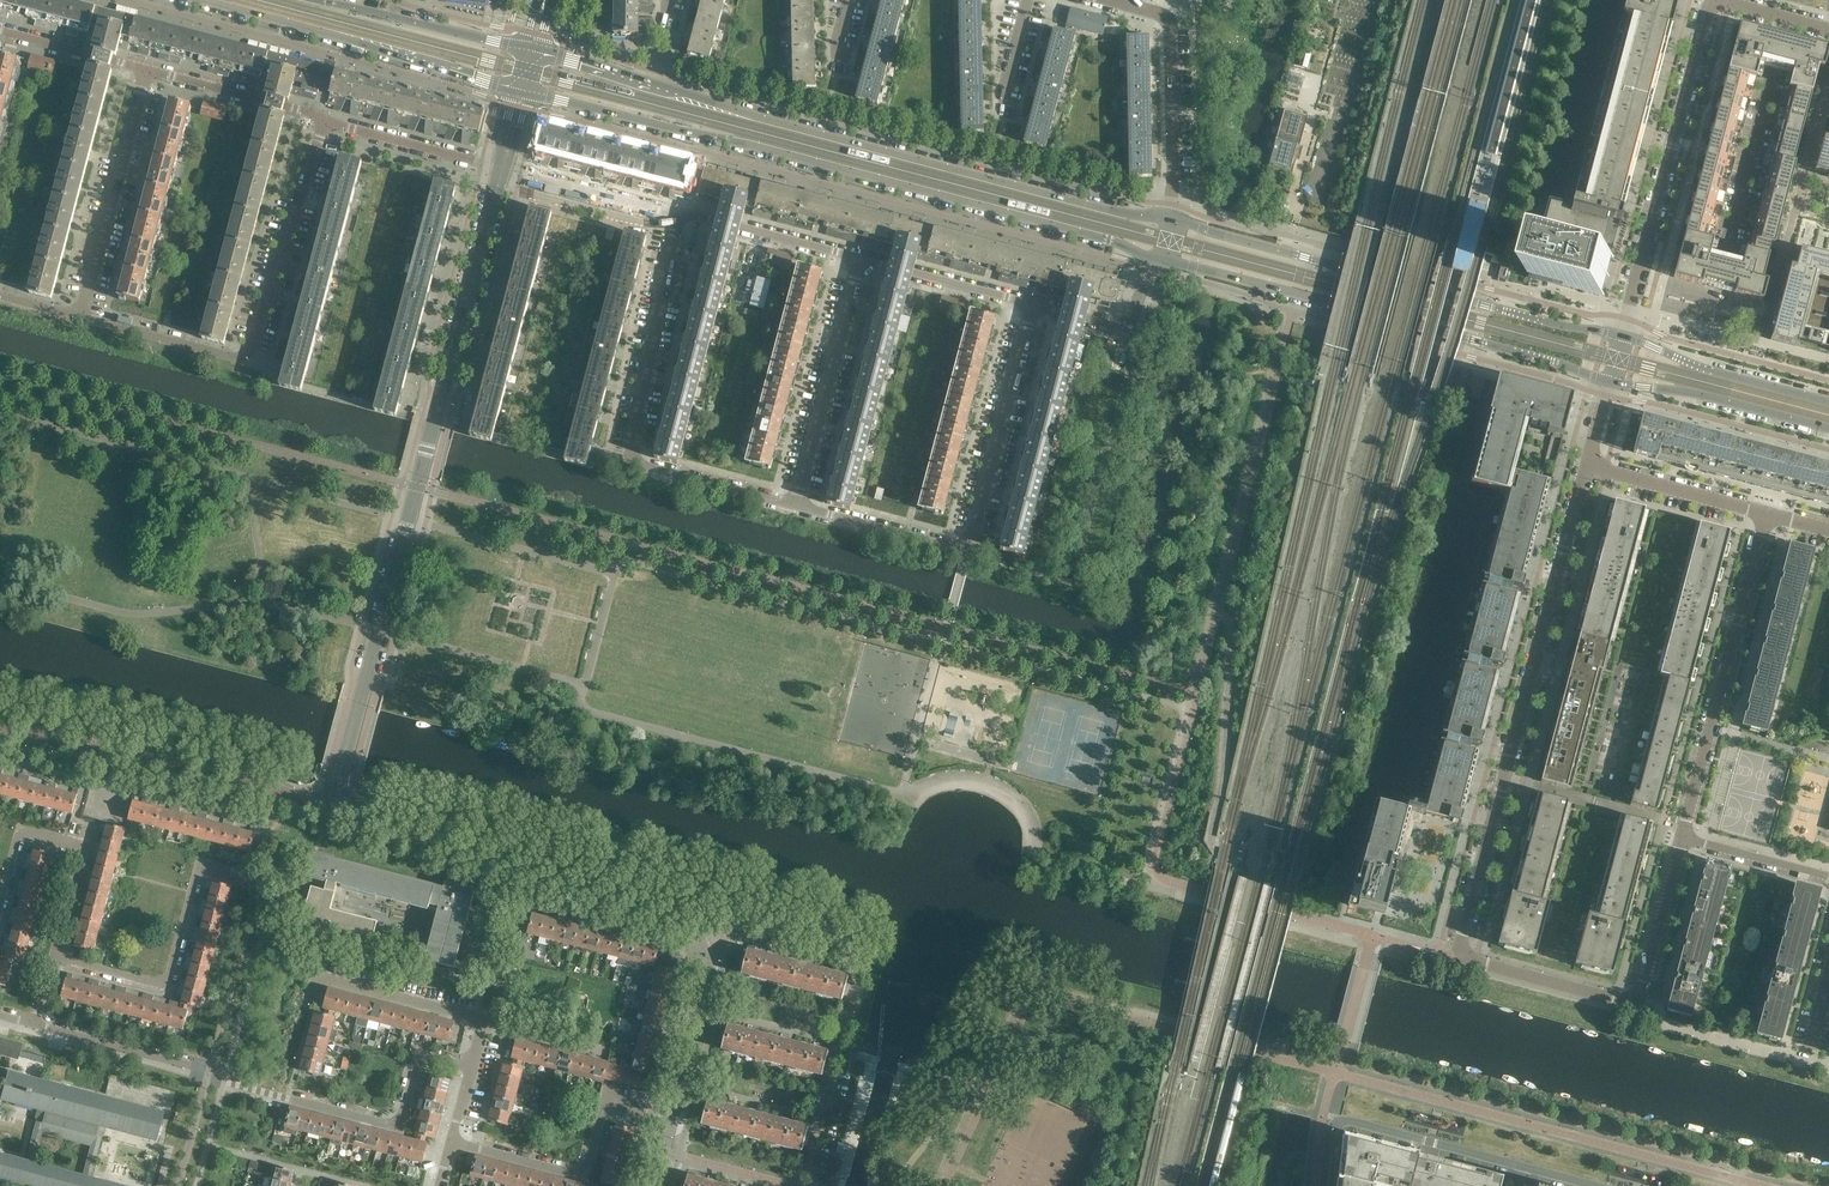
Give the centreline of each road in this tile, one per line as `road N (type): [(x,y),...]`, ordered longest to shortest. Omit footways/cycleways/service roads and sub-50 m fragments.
road 1 (secondary): [(522,90),(1117,242),(1158,261)]
road 2 (secondary): [(1167,215),(1126,213),(532,51)]
road 3 (residential): [(1465,955),(1464,930),(1586,463)]
road 4 (secondary): [(1621,337),(1167,215)]
road 5 (secondary): [(1158,261),(1609,381)]
road 6 (residential): [(794,503),(967,545),(1031,305)]
road 7 (residential): [(325,121),(246,355),(81,315)]
road 8 (residential): [(679,214),(632,455),(794,503)]
road 9 (residential): [(712,938),(698,923),(381,825),(340,796)]
road 10 (residential): [(712,938),(753,935),(857,963),(802,1185)]
road 11 (residential): [(340,796),(304,799),(0,731)]
road 12 (secondary): [(196,0),(522,90)]
road 13 (unclassified): [(342,770),(428,445)]
road 14 (residential): [(1682,837),(1767,513)]
road 15 (residential): [(1626,318),(1713,0)]
road 16 (unclassified): [(210,1070),(401,1128),(421,1055),(472,1068)]
road 17 (residential): [(52,956),(168,990),(202,866),(242,877)]
road 18 (residential): [(428,445),(503,169)]
road 19 (residential): [(452,1144),(584,1177),(606,1099),(670,1117)]
road 20 (residential): [(1525,1167),(1346,1120),(1332,1129),(1324,1185)]
road 21 (residential): [(859,257),(794,503)]
road 22 (residential): [(147,70),(81,315)]
road 23 (residential): [(52,956),(81,849),(21,832),(0,909)]
road 24 (unclassified): [(483,1020),(241,955)]
road 25 (residential): [(1167,215),(1170,35),(1164,18),(1132,7)]
road 26 (secondary): [(1609,381),(1828,429)]
road 27 (secondary): [(1828,401),(1703,369),(1621,337)]
road 28 (secondary): [(532,51),(329,0)]
road 29 (residential): [(1767,513),(1586,463)]
road 30 (residential): [(325,121),(147,70)]
road 31 (residential): [(670,1117),(712,938)]
road 32 (unclassified): [(1465,955),(1626,1003),(1638,995)]
road 33 (residential): [(503,169),(679,214)]
road 34 (residential): [(210,1070),(35,1023)]
road 35 (residential): [(859,257),(1031,305)]
road 36 (residential): [(1031,305),(1130,327),(1158,261)]
road 37 (residential): [(1638,995),(1682,837)]
road 38 (residential): [(481,163),(325,121)]
road 39 (residential): [(147,70),(0,33)]
road 40 (residential): [(1828,877),(1682,837)]
road 41 (residential): [(483,1020),(604,1054)]

